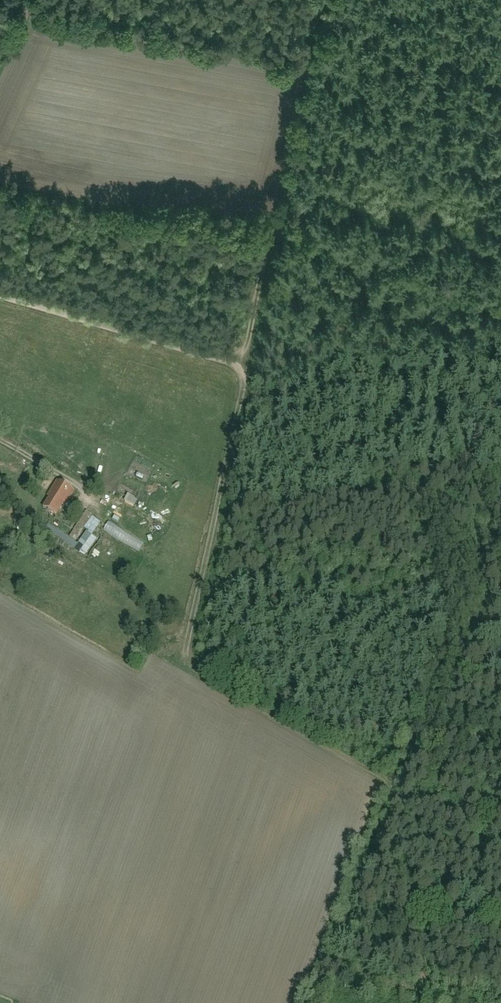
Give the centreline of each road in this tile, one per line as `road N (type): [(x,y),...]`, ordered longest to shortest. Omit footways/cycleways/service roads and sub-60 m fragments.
road 1 (track): [(0,295),(235,368),(272,260),(500,302)]
road 2 (track): [(235,368),(181,635),(184,671),(392,797)]
road 3 (track): [(500,504),(397,784)]
road 4 (track): [(221,436),(500,489)]
road 5 (track): [(316,1002),(397,784)]

